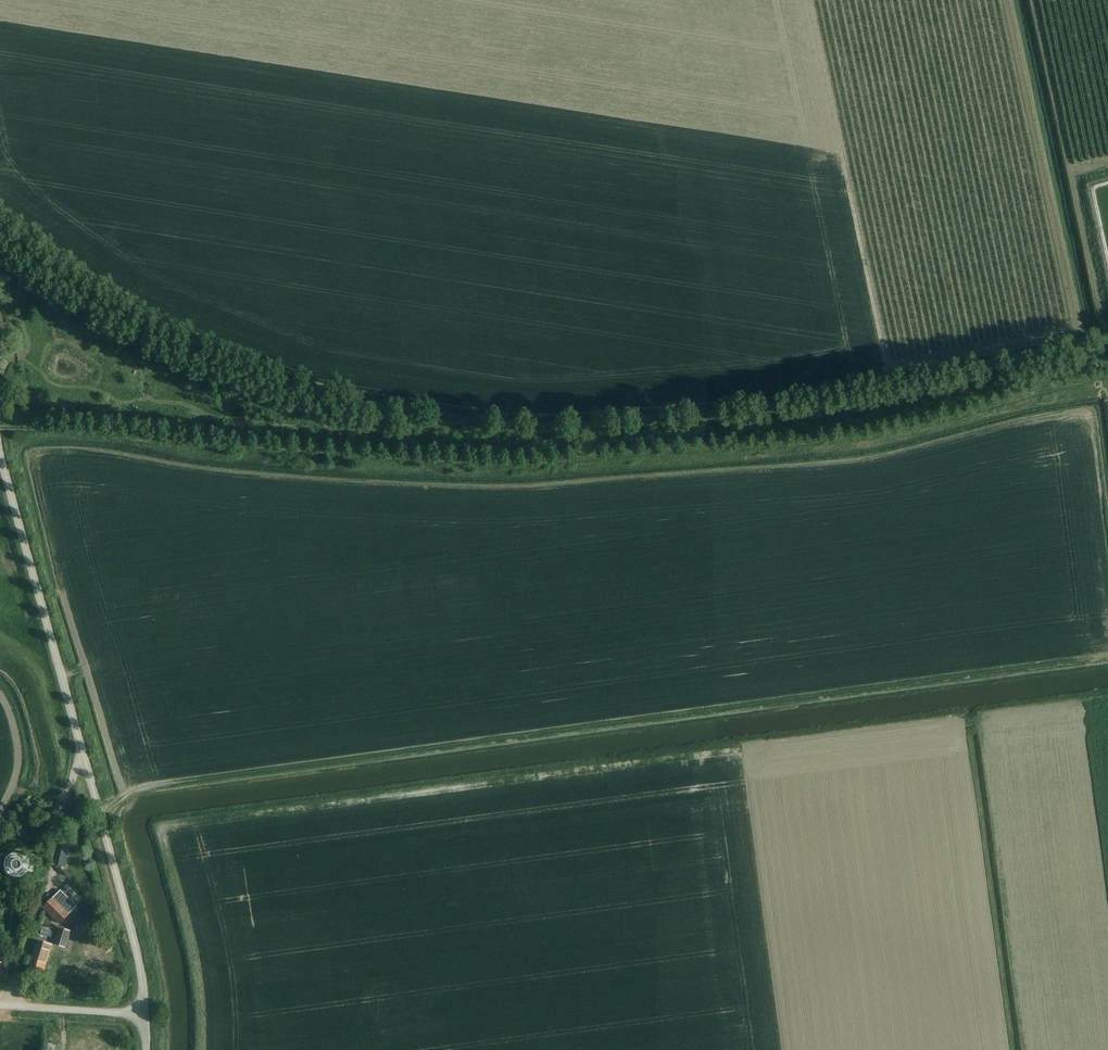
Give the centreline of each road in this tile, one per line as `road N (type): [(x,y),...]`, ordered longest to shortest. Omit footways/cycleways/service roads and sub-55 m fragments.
road 1 (unclassified): [(146,1013),(0,447)]
road 2 (track): [(9,1005),(84,758)]
road 3 (unclassified): [(146,1013),(0,1004)]

